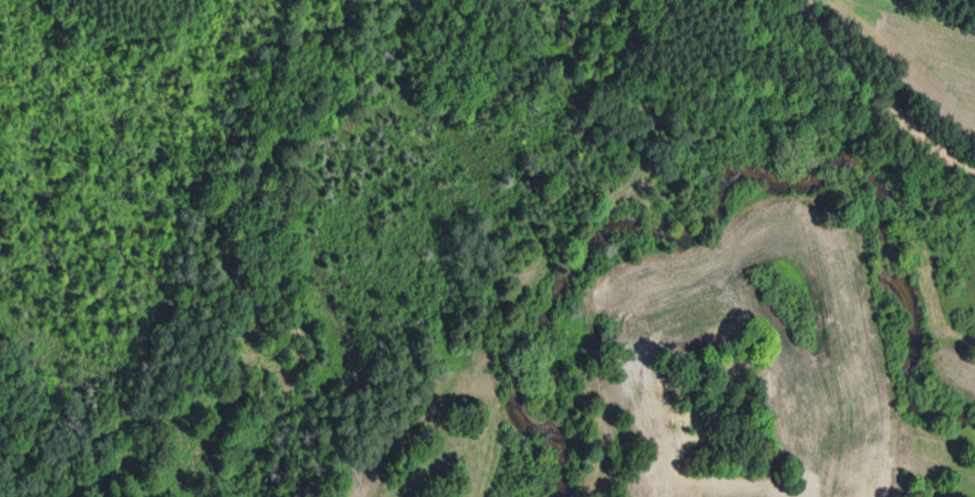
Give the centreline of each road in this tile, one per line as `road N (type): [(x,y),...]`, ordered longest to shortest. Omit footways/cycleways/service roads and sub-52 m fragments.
road 1 (residential): [(770,0),(974,171)]

